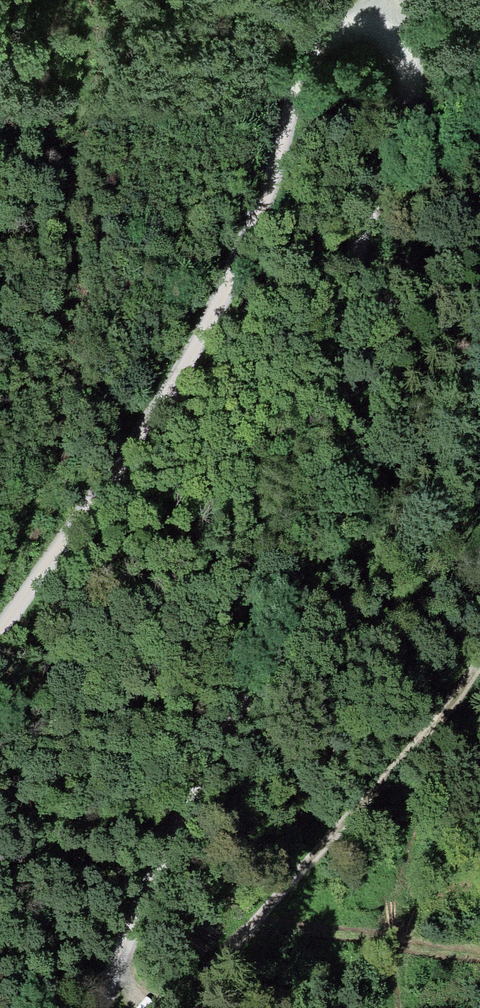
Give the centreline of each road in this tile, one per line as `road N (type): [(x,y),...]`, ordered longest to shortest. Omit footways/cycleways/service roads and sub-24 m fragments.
road 1 (track): [(96,1007),(332,484),(364,226),(407,104),(409,67),(387,2)]
road 2 (track): [(387,2),(348,20),(314,54),(259,223),(154,412),(0,624)]
road 3 (track): [(181,1007),(424,737),(479,663)]

